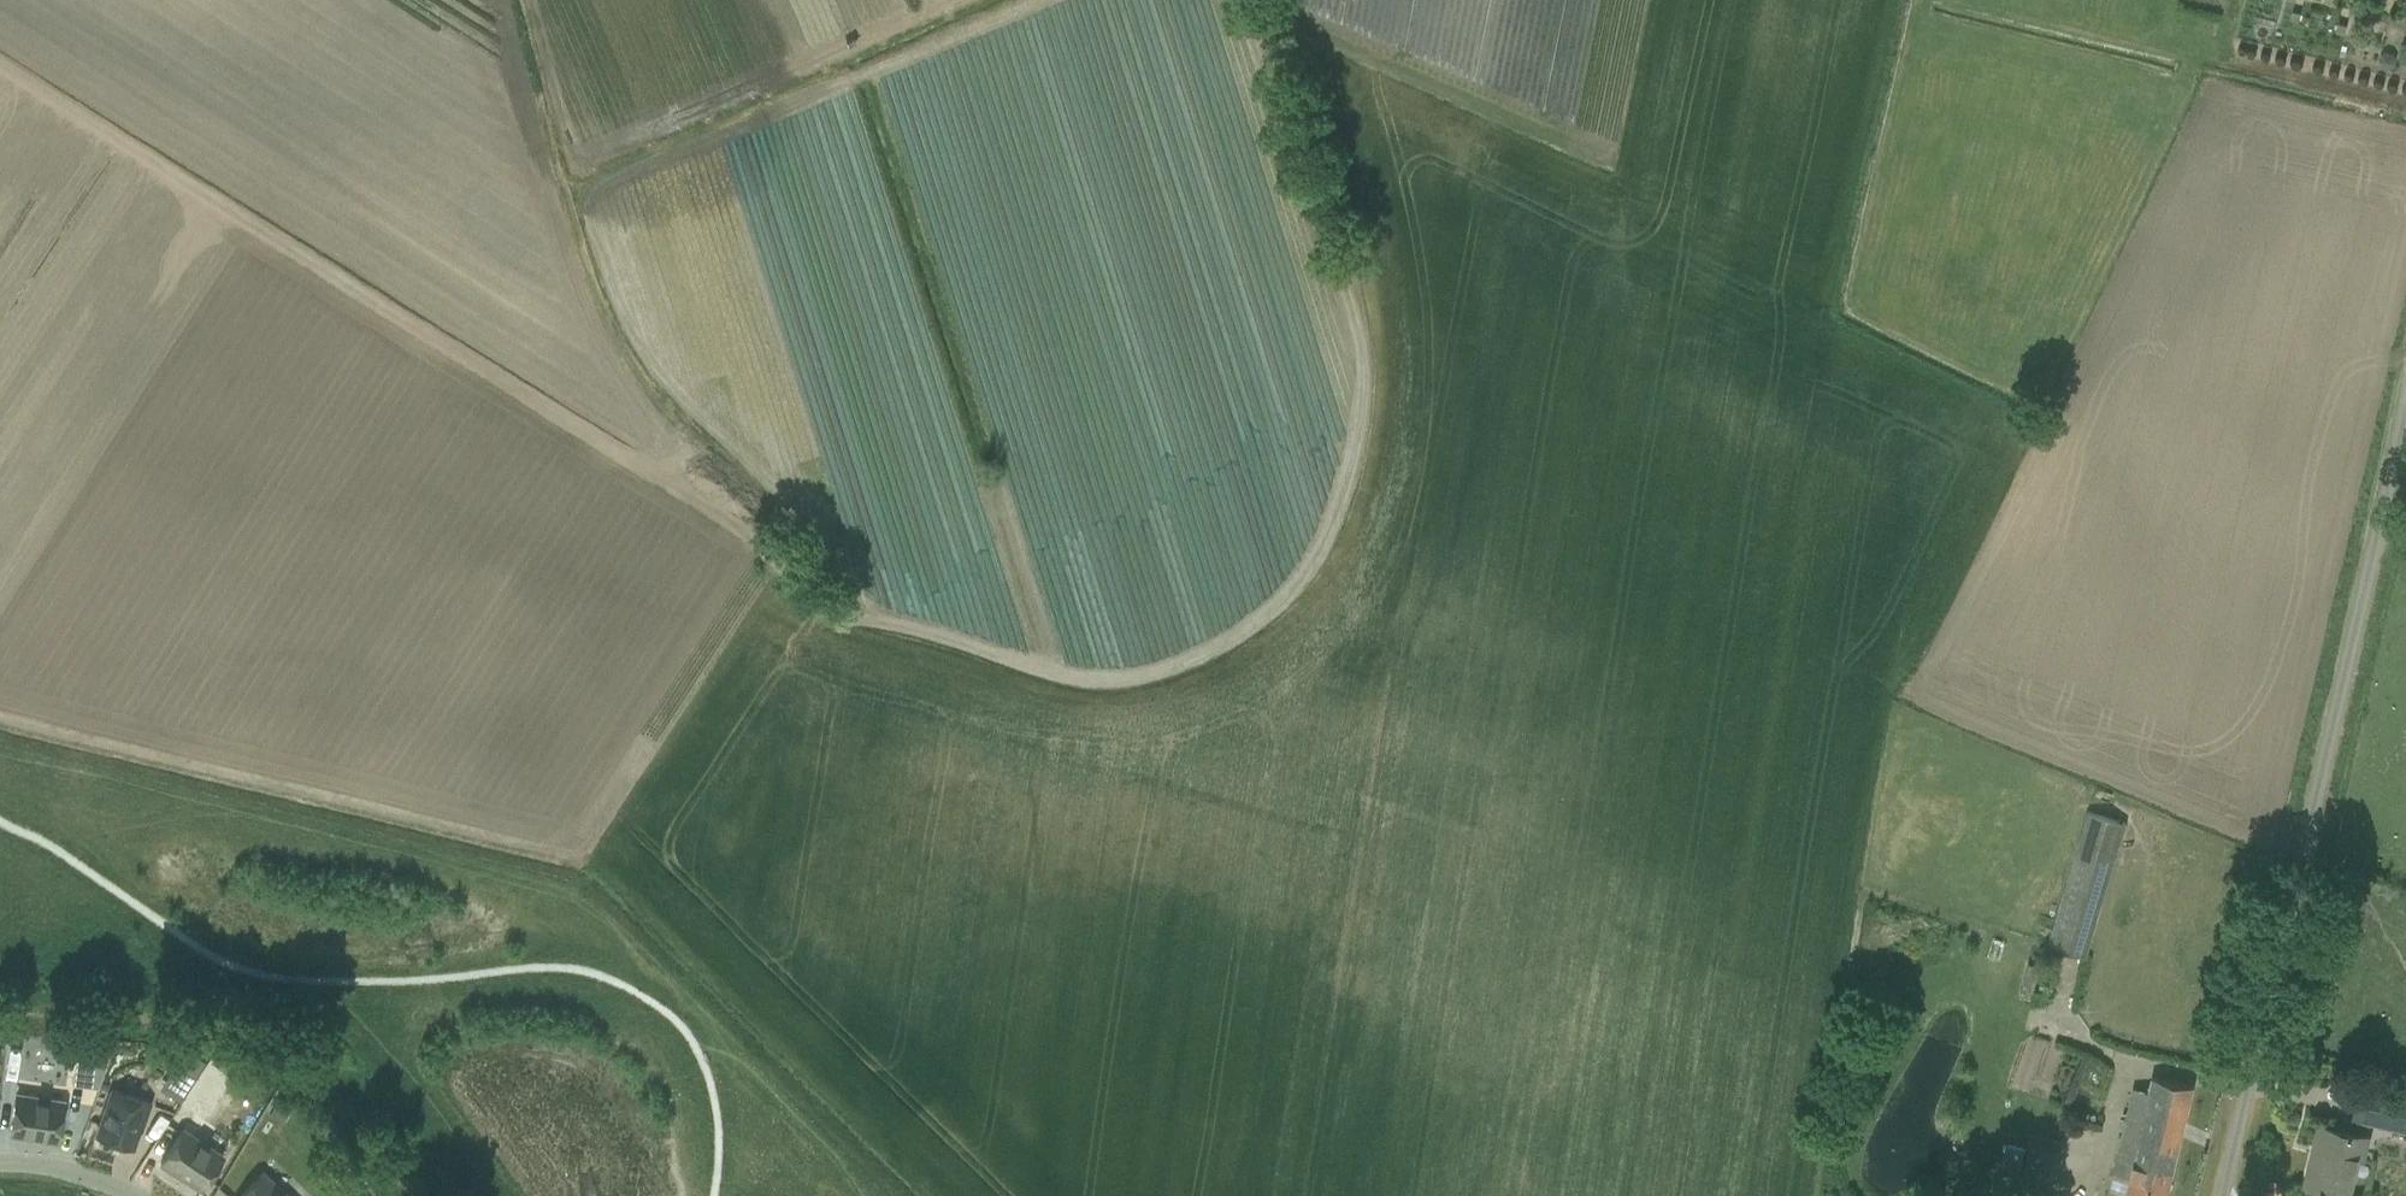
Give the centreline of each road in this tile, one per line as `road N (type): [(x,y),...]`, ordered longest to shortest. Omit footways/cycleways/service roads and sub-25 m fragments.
road 1 (track): [(768,568),(0,68)]
road 2 (unclassified): [(2220,1195),(2405,398)]

